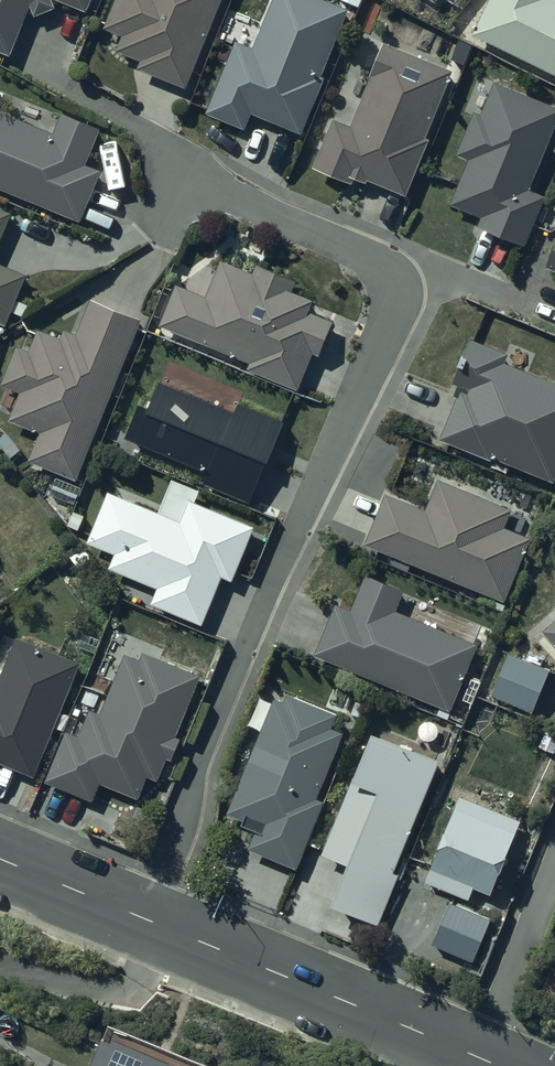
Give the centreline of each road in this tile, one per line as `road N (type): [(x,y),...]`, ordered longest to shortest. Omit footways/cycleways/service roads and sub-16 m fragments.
road 1 (residential): [(184,177),(366,253),(390,289),(387,316),(139,917)]
road 2 (tertiary): [(139,917),(481,1059)]
road 3 (residential): [(481,1059),(554,869)]
road 4 (tertiary): [(0,860),(139,917)]

